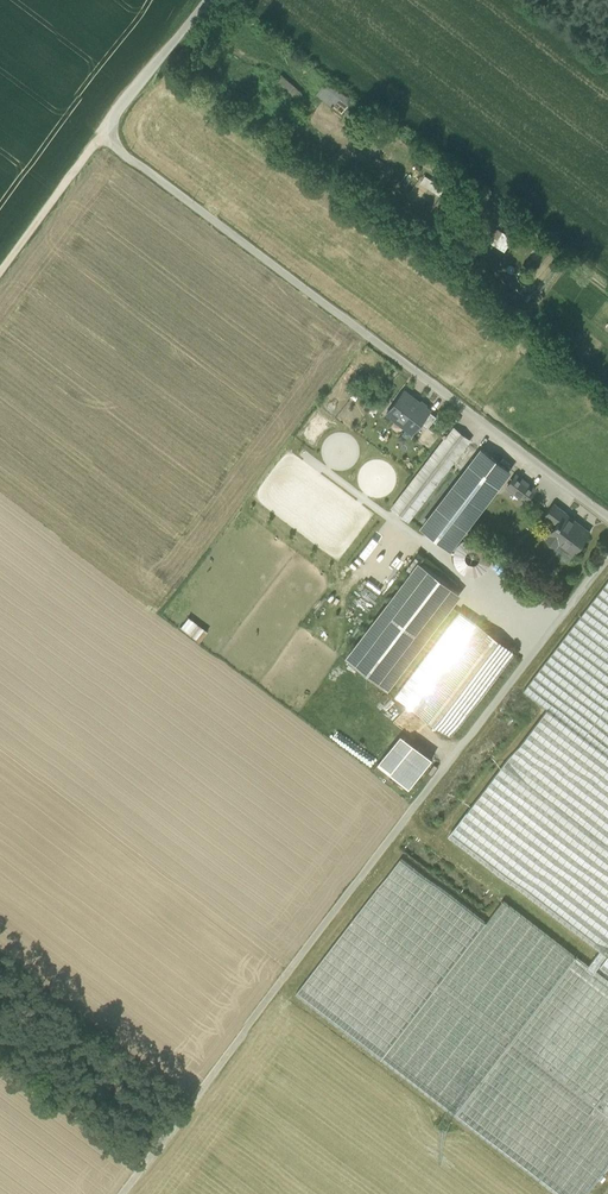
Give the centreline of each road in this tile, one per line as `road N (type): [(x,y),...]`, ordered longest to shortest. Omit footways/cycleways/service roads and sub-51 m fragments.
road 1 (track): [(117,1193),(607,548)]
road 2 (residential): [(201,0),(100,125),(607,509)]
road 3 (track): [(100,125),(0,258)]

